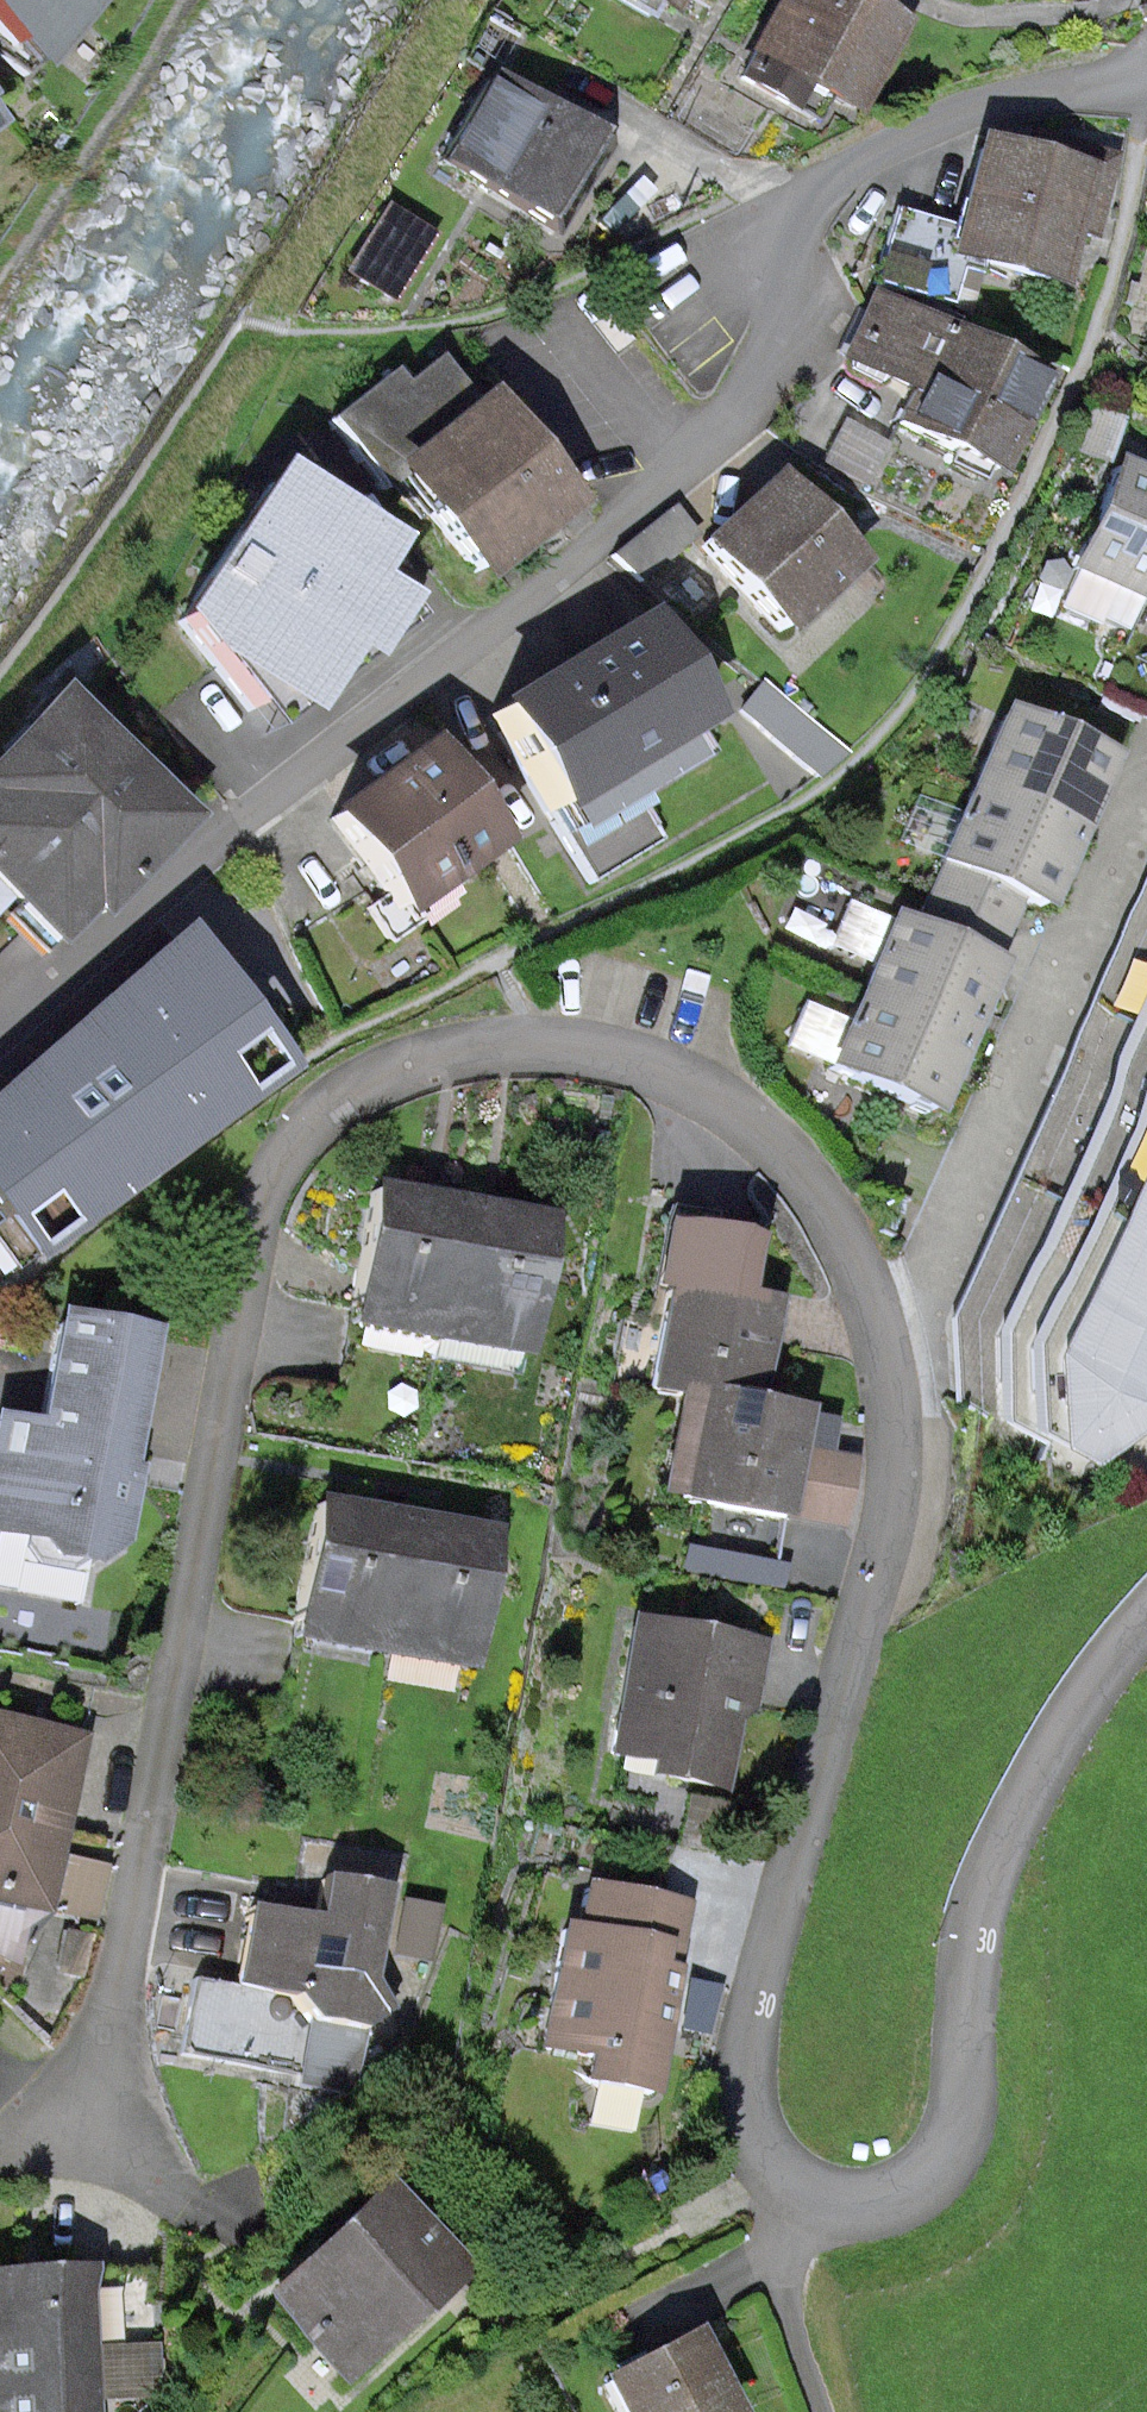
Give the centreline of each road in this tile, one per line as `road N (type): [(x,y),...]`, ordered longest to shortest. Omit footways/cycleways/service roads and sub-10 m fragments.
road 1 (residential): [(835,2206),(787,2171),(767,2111),(769,2030),(903,1566),(912,1421),(895,1311),(816,1180),(721,1103),(632,1063),(526,1054),(452,1066),(378,1095),(316,1148),(261,1264),(134,1977),(115,2145)]
road 2 (residential): [(0,1048),(691,468),(783,329),(815,223),(853,174),(1011,105),(1146,86)]
road 3 (residential): [(1146,1635),(1115,1666),(1018,1841),(981,1957),(972,2124),(948,2172),(906,2200),(835,2206)]
road 4 (residential): [(835,2206),(799,2224),(779,2266),(822,2411)]

